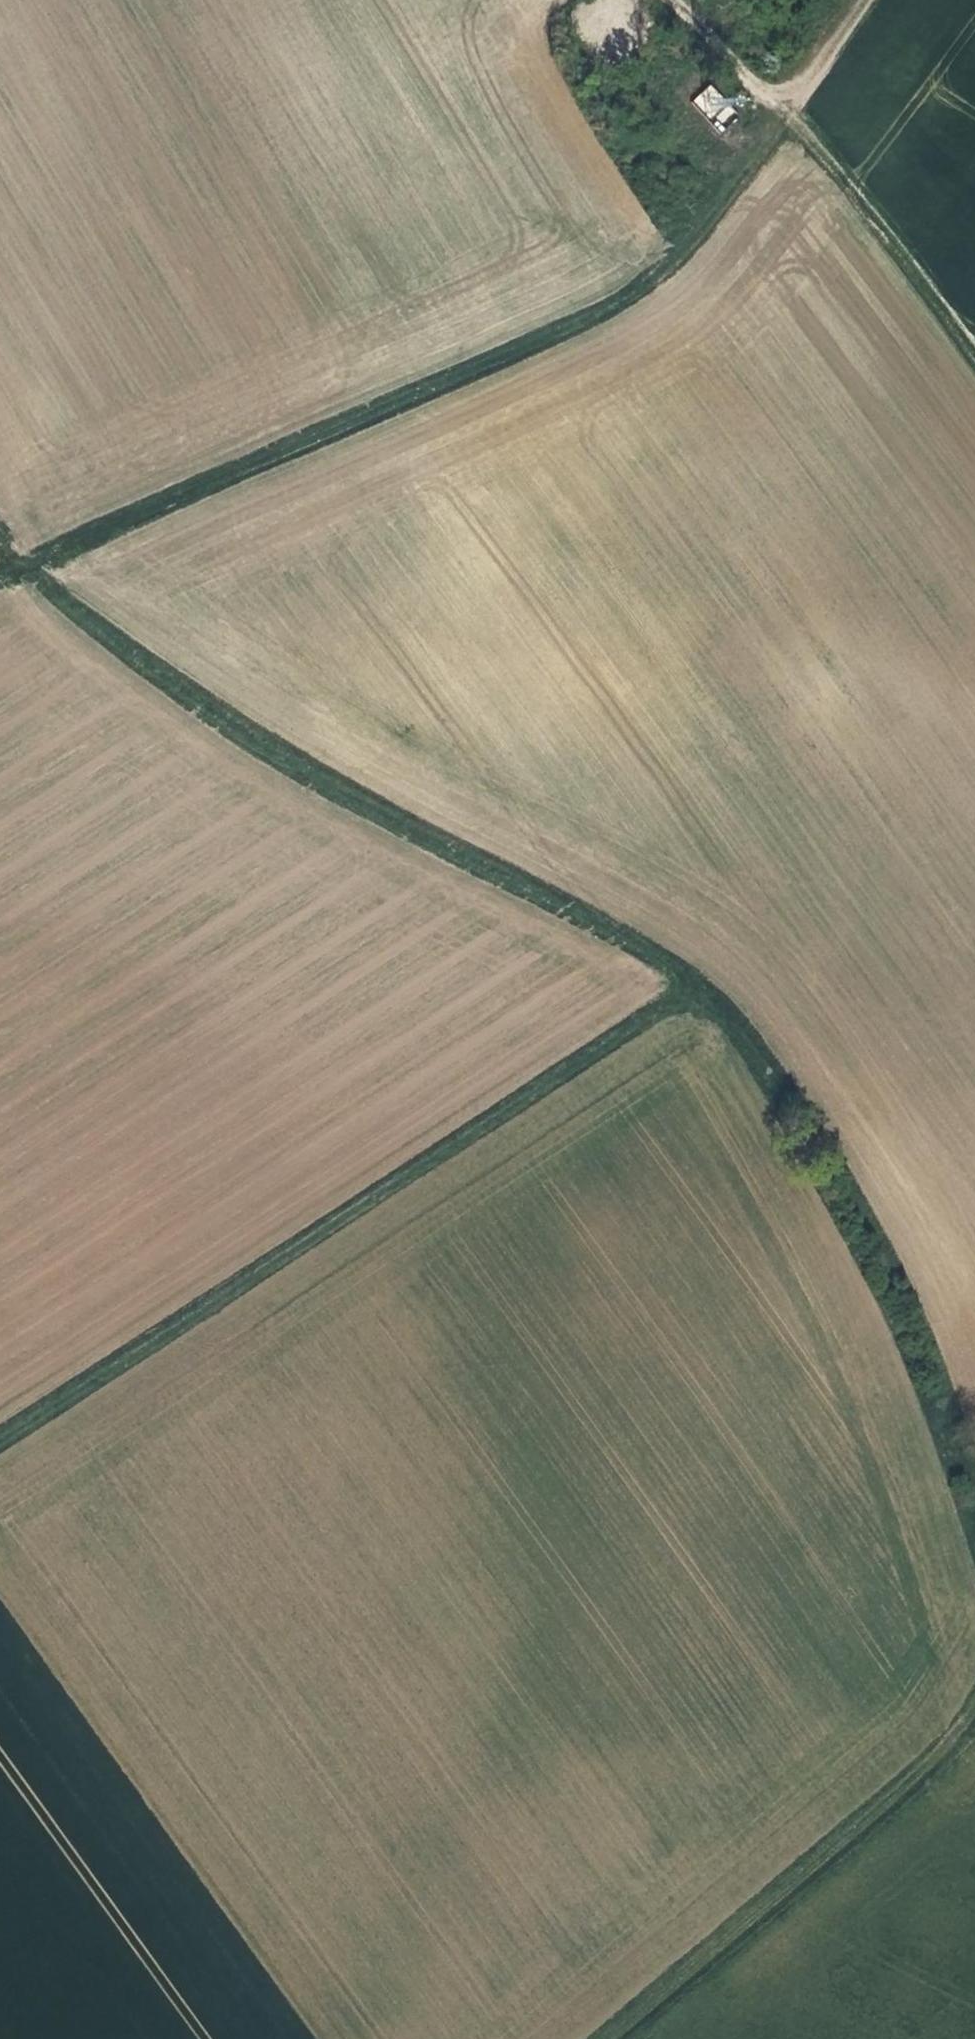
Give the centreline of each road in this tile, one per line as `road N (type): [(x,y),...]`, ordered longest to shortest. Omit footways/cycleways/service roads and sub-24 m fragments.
road 1 (track): [(0,581),(634,295),(711,216),(787,117)]
road 2 (track): [(0,1435),(697,987)]
road 3 (track): [(974,1709),(952,1741),(604,2038)]
road 4 (track): [(777,96),(974,355)]
road 5 (track): [(673,0),(759,90),(777,96),(805,85),(864,0)]

